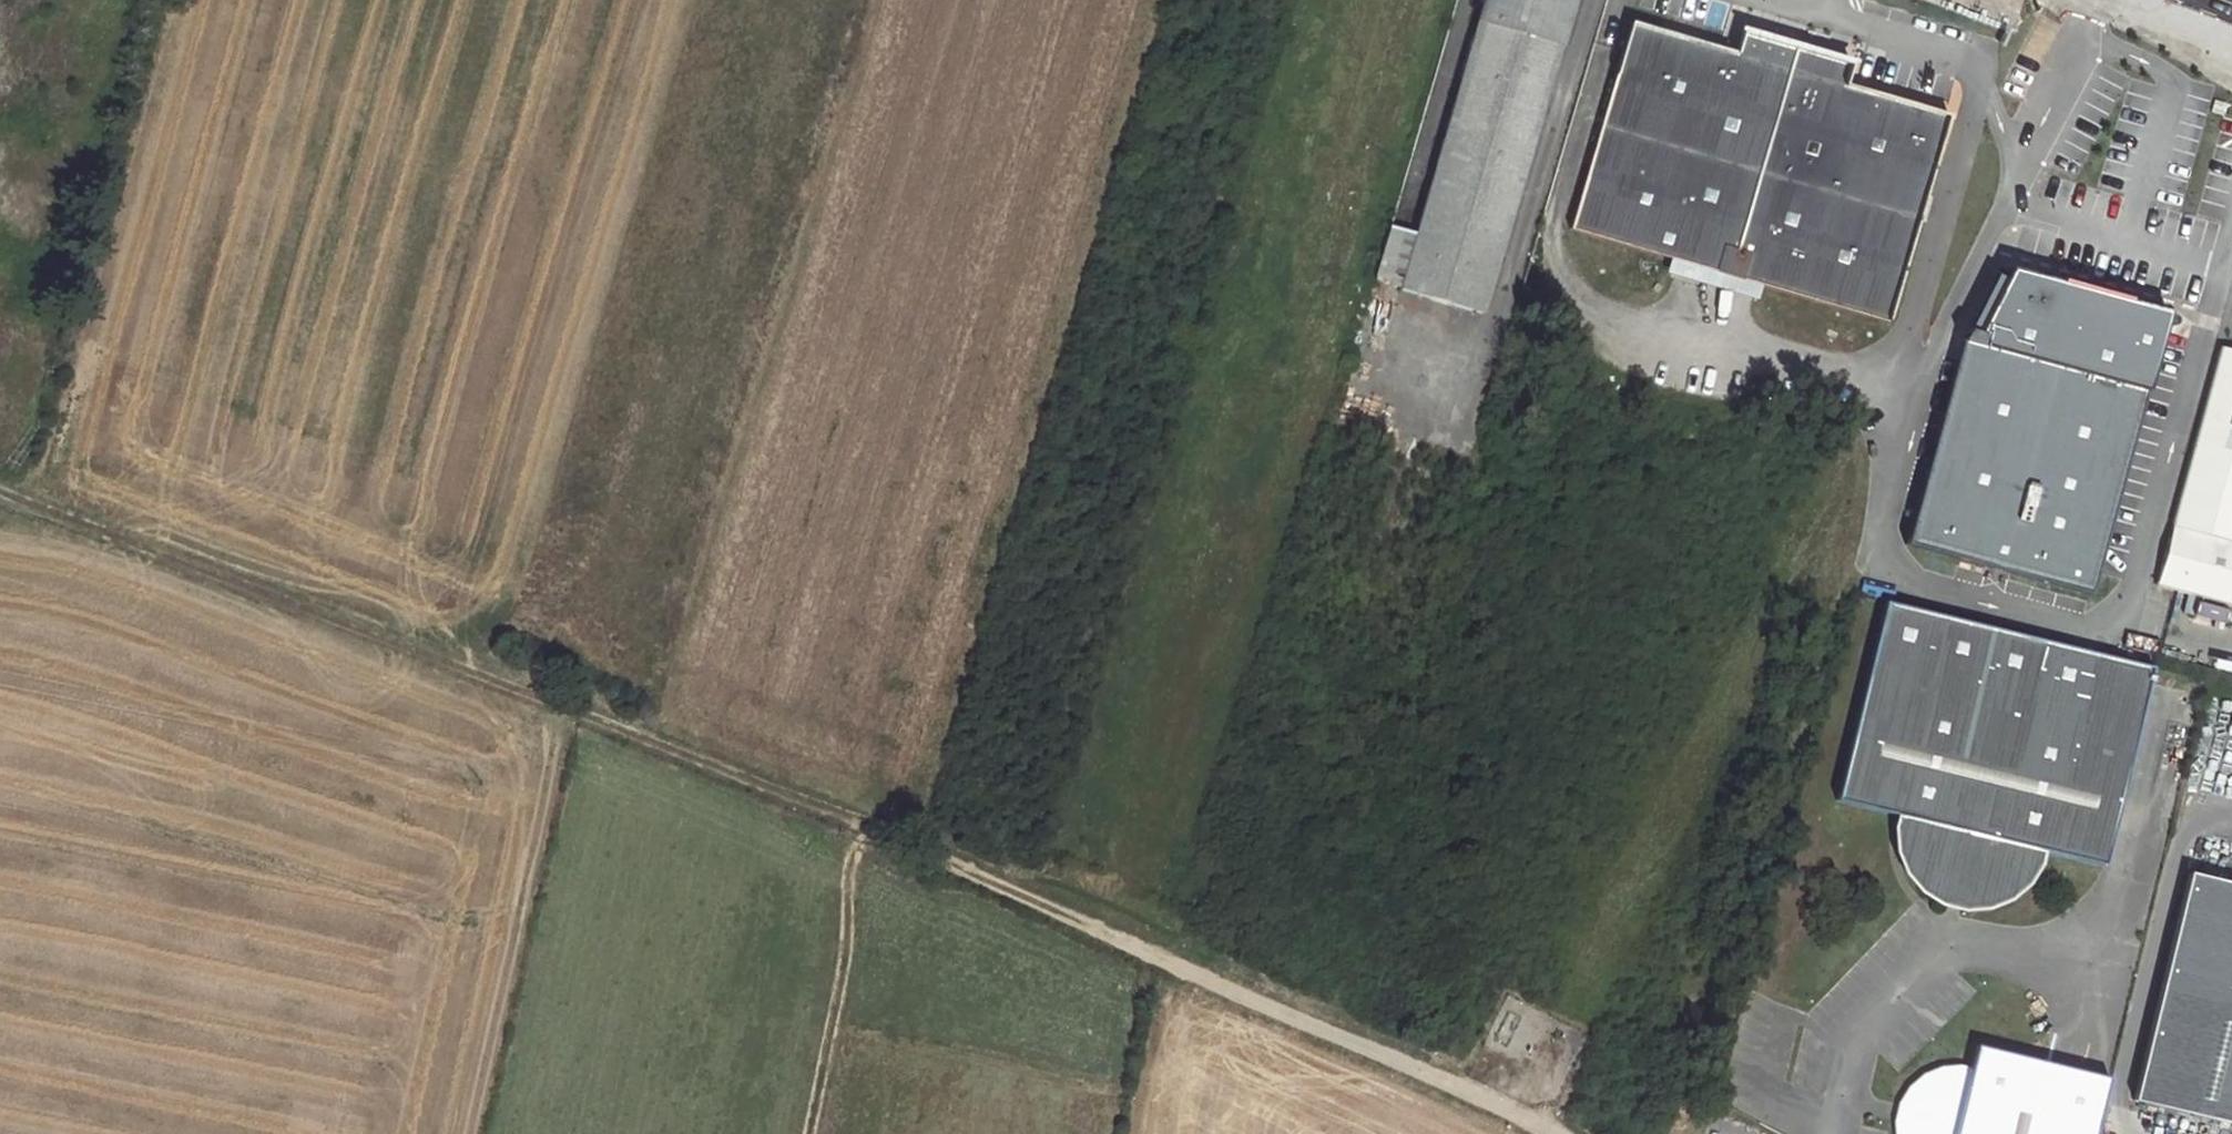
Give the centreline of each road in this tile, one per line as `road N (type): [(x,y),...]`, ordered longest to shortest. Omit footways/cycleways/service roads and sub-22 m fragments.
road 1 (track): [(1549,1133),(940,856),(225,578),(0,500)]

